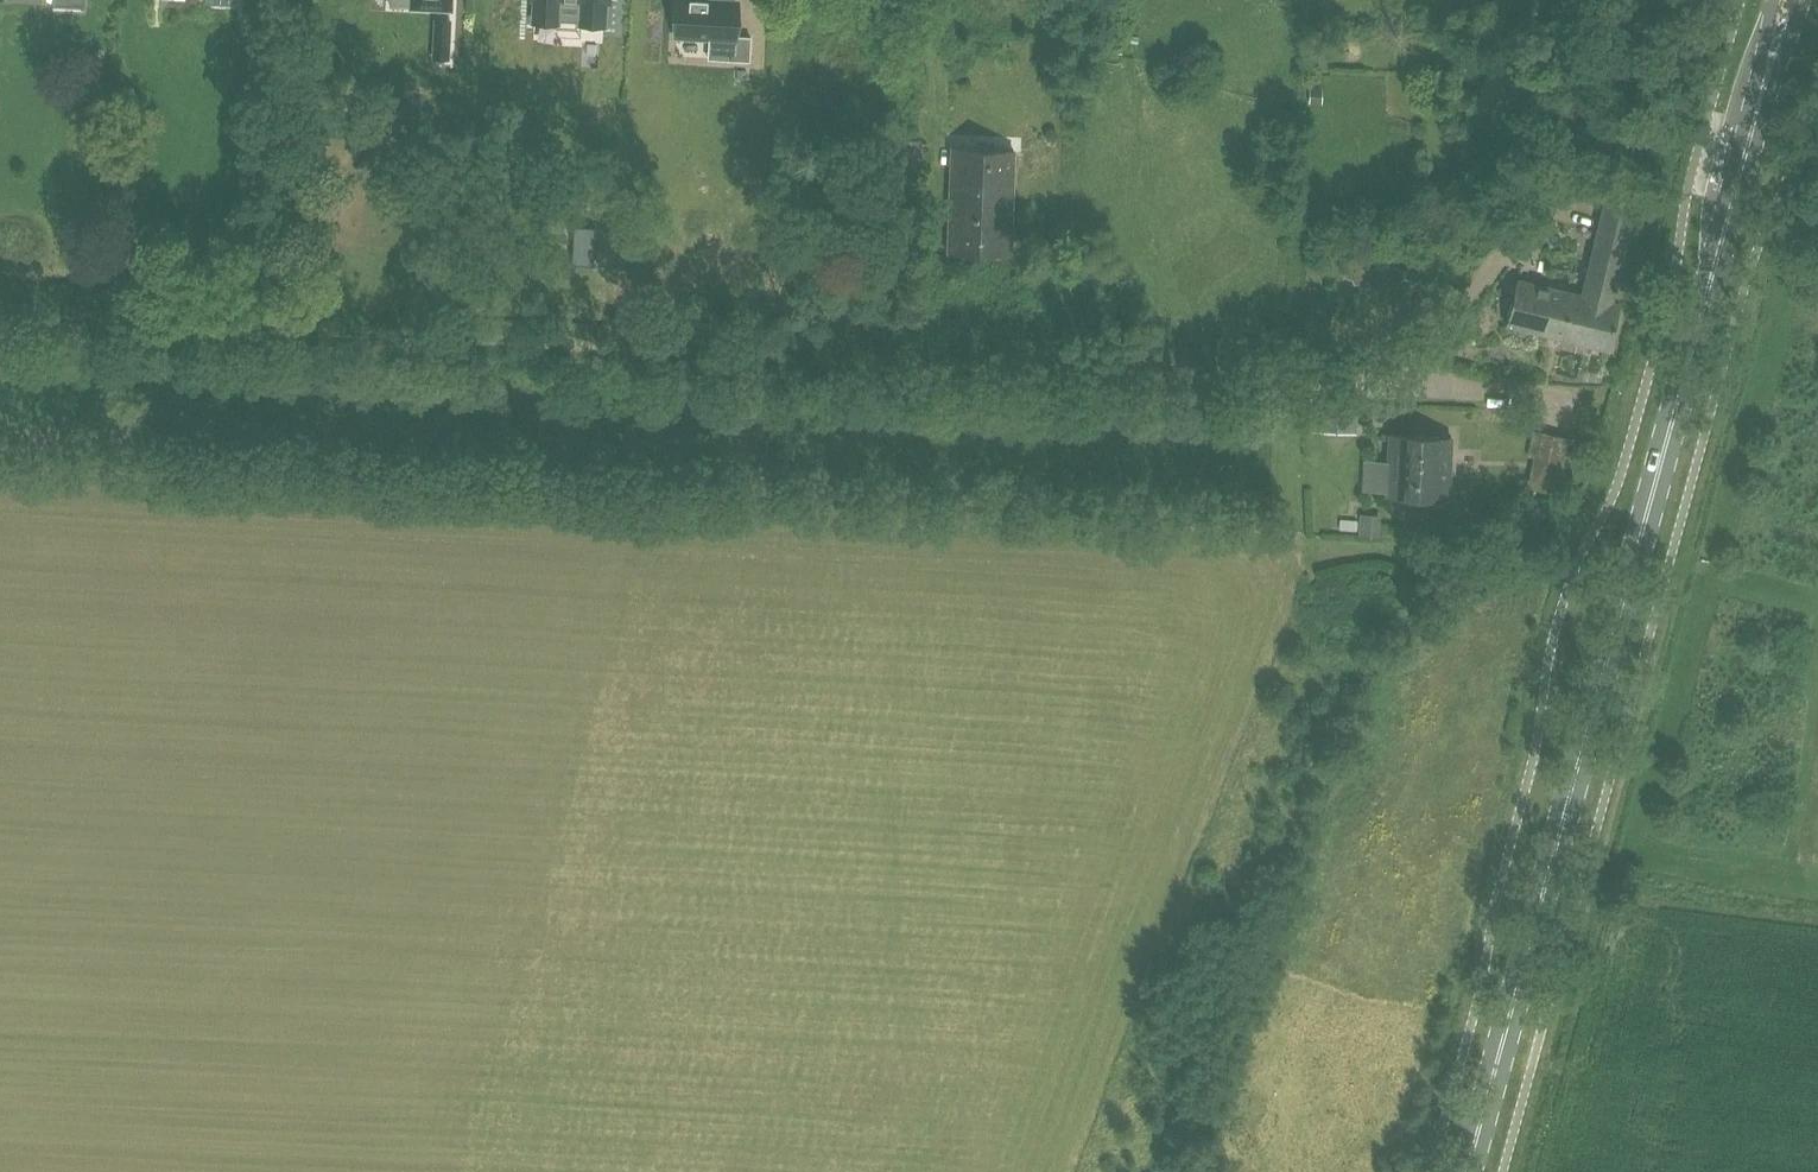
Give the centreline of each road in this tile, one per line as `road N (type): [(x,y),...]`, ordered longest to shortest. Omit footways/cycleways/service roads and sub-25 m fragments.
road 1 (primary): [(1465,1171),(1788,0)]
road 2 (unclassified): [(1406,387),(1545,192),(1617,0)]
road 3 (unclassified): [(1575,399),(1406,387)]

